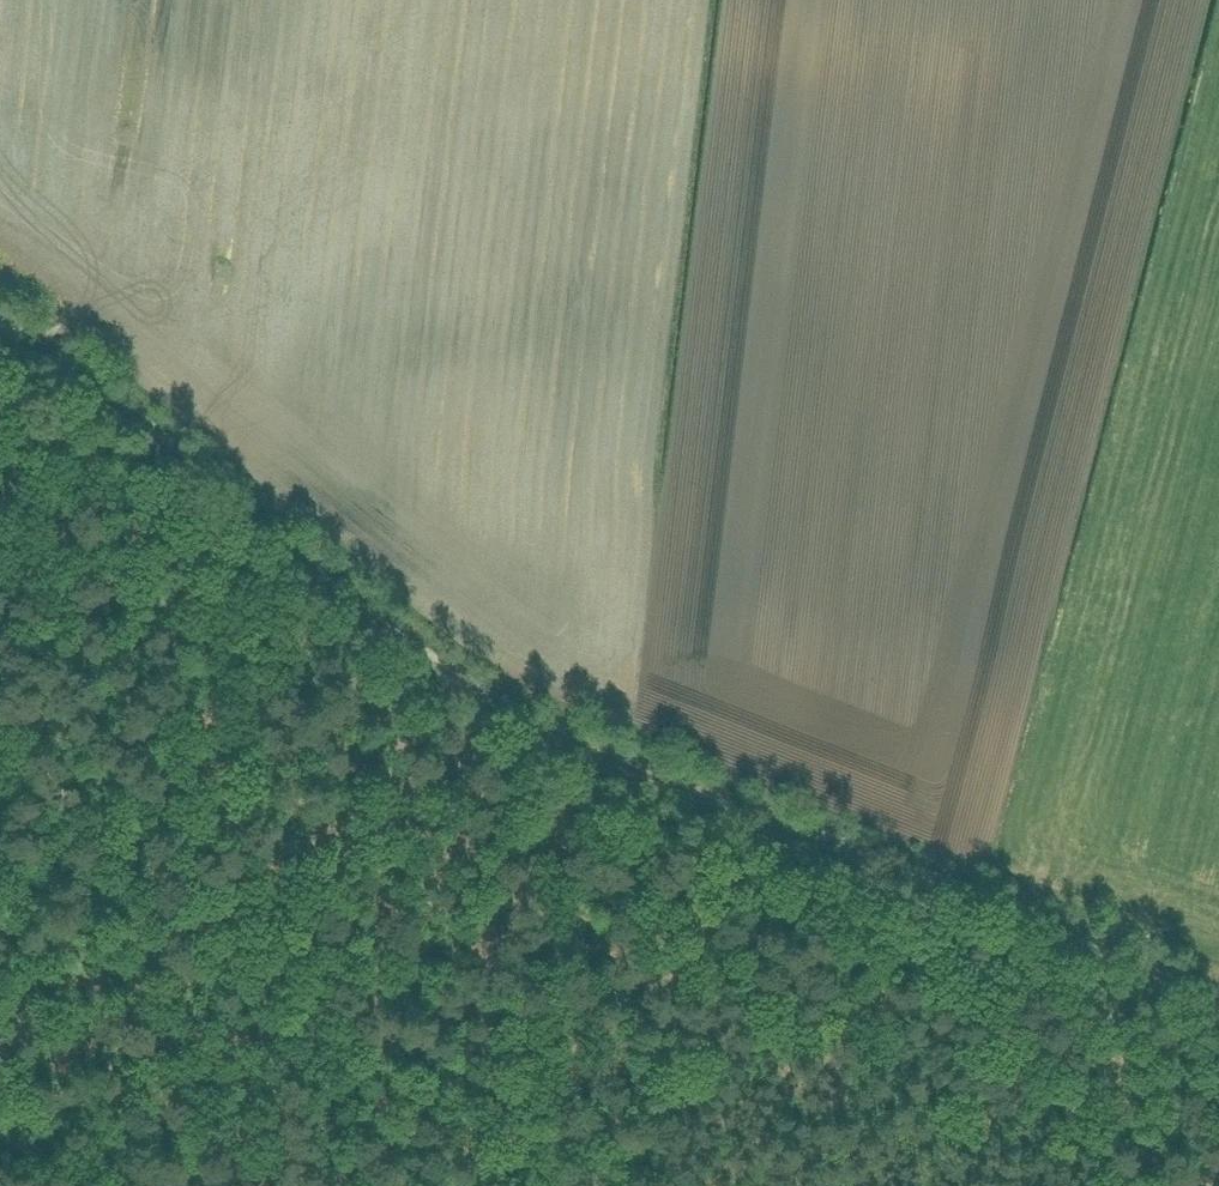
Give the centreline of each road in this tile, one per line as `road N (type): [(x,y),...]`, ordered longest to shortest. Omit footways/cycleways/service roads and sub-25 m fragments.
road 1 (track): [(584,744),(314,557),(44,334),(0,314)]
road 2 (track): [(584,744),(1218,987)]
road 3 (track): [(579,1185),(584,744)]

